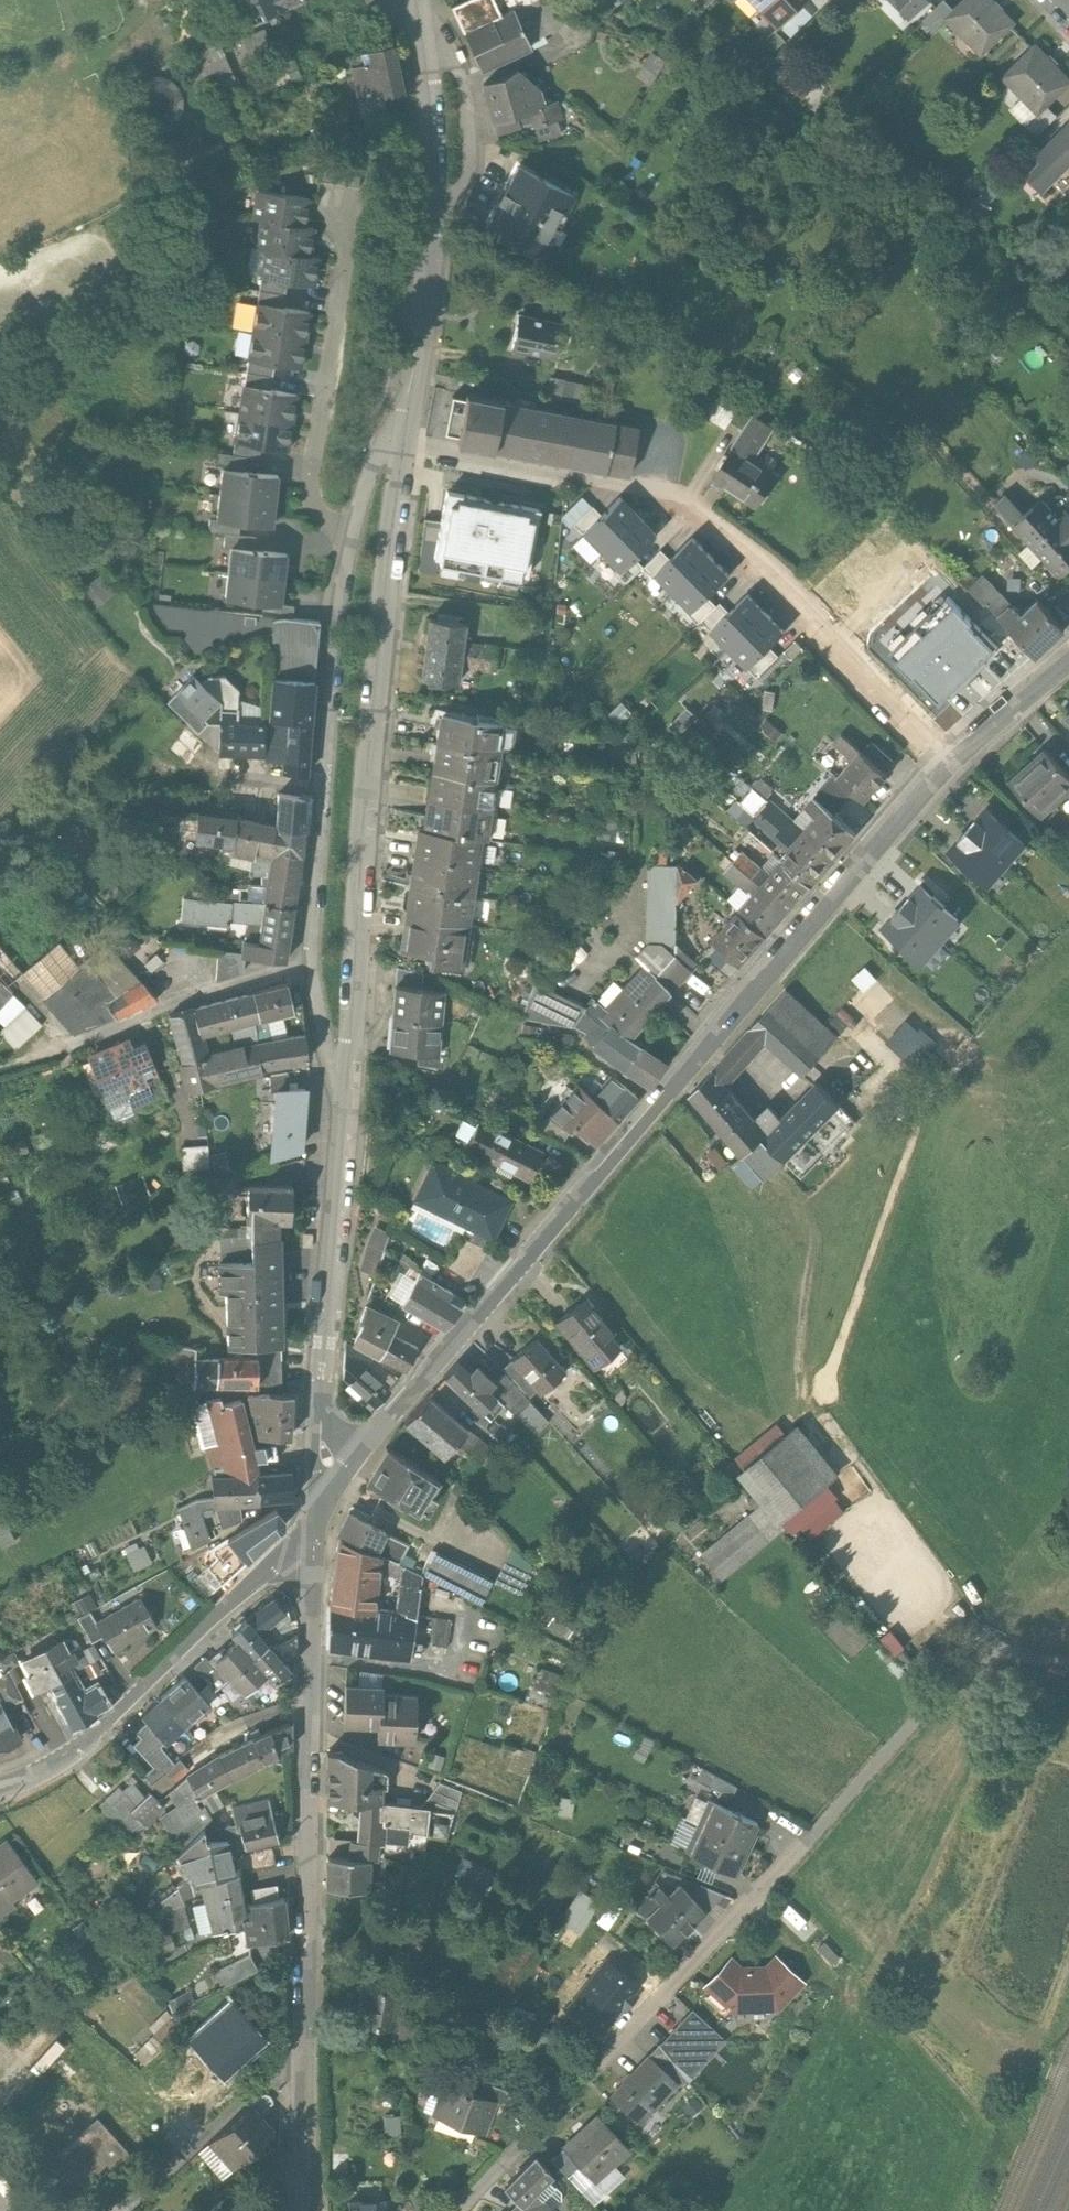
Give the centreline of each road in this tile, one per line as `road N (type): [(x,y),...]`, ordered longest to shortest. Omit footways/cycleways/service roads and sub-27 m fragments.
road 1 (tertiary): [(369,1443),(947,767)]
road 2 (residential): [(1026,1657),(966,1676),(936,1701),(460,2210)]
road 3 (residential): [(305,2210),(304,1932),(318,1504)]
road 4 (residential): [(353,1064),(403,418)]
road 5 (tertiary): [(0,1789),(66,1758),(127,1704),(318,1504)]
road 6 (residential): [(947,767),(789,607),(752,555),(694,508)]
road 7 (residential): [(321,1418),(353,1064)]
road 8 (residential): [(349,537),(315,512),(310,494),(347,243),(340,211)]
road 9 (residential): [(311,973),(0,1064)]
road 10 (residential): [(349,537),(324,791)]
road 11 (residential): [(403,418),(427,299),(435,189)]
road 12 (residential): [(435,189),(462,180),(469,154),(456,57),(447,40),(424,29)]
road 13 (residential): [(324,791),(309,918),(311,973)]
road 14 (tertiary): [(947,767),(1068,650)]
road 15 (residential): [(435,189),(424,29)]
road 16 (residential): [(403,418),(349,537)]

